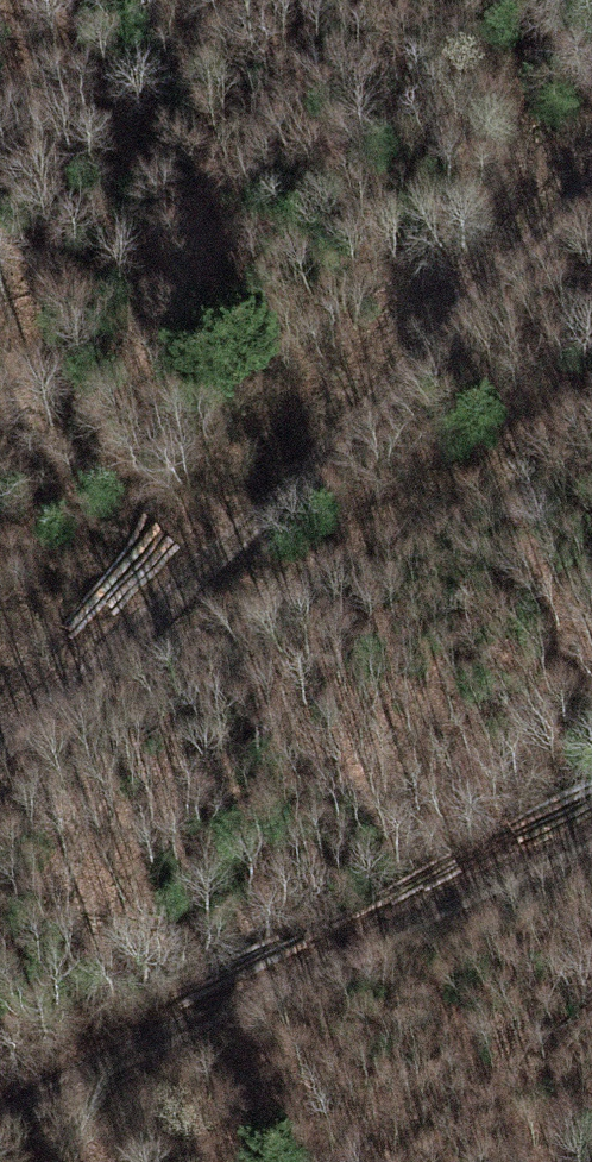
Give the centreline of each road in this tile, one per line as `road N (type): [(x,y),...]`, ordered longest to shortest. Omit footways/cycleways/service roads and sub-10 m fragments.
road 1 (track): [(0,741),(65,700),(591,189)]
road 2 (track): [(591,832),(0,1119)]
road 3 (track): [(65,700),(389,528),(591,407)]

